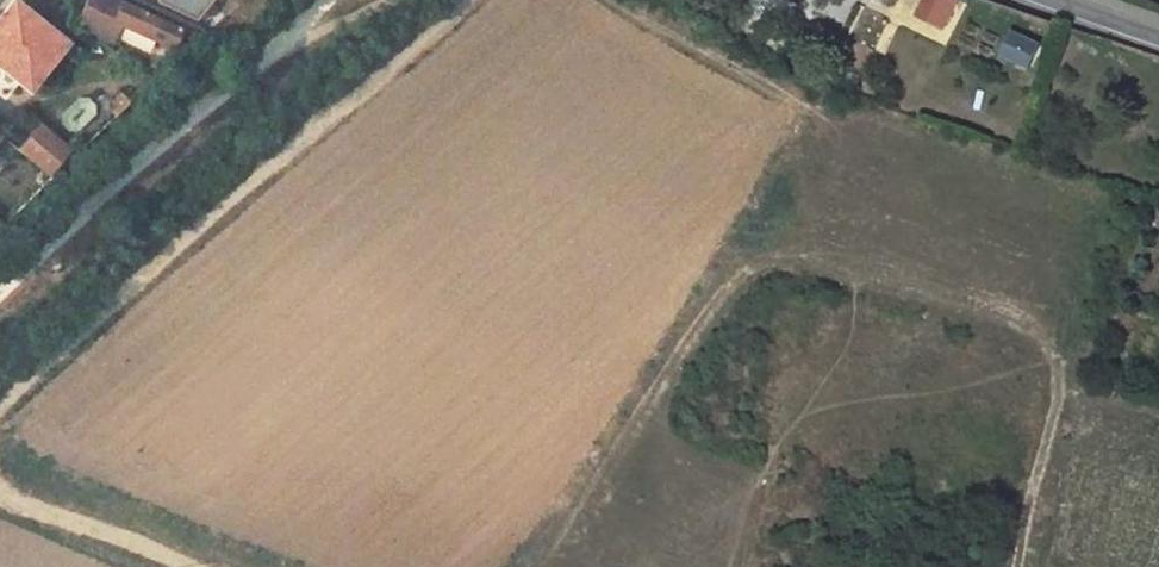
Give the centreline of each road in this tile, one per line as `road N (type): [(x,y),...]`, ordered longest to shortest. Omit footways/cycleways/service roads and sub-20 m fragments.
road 1 (track): [(0,405),(454,0)]
road 2 (track): [(186,566),(0,493)]

